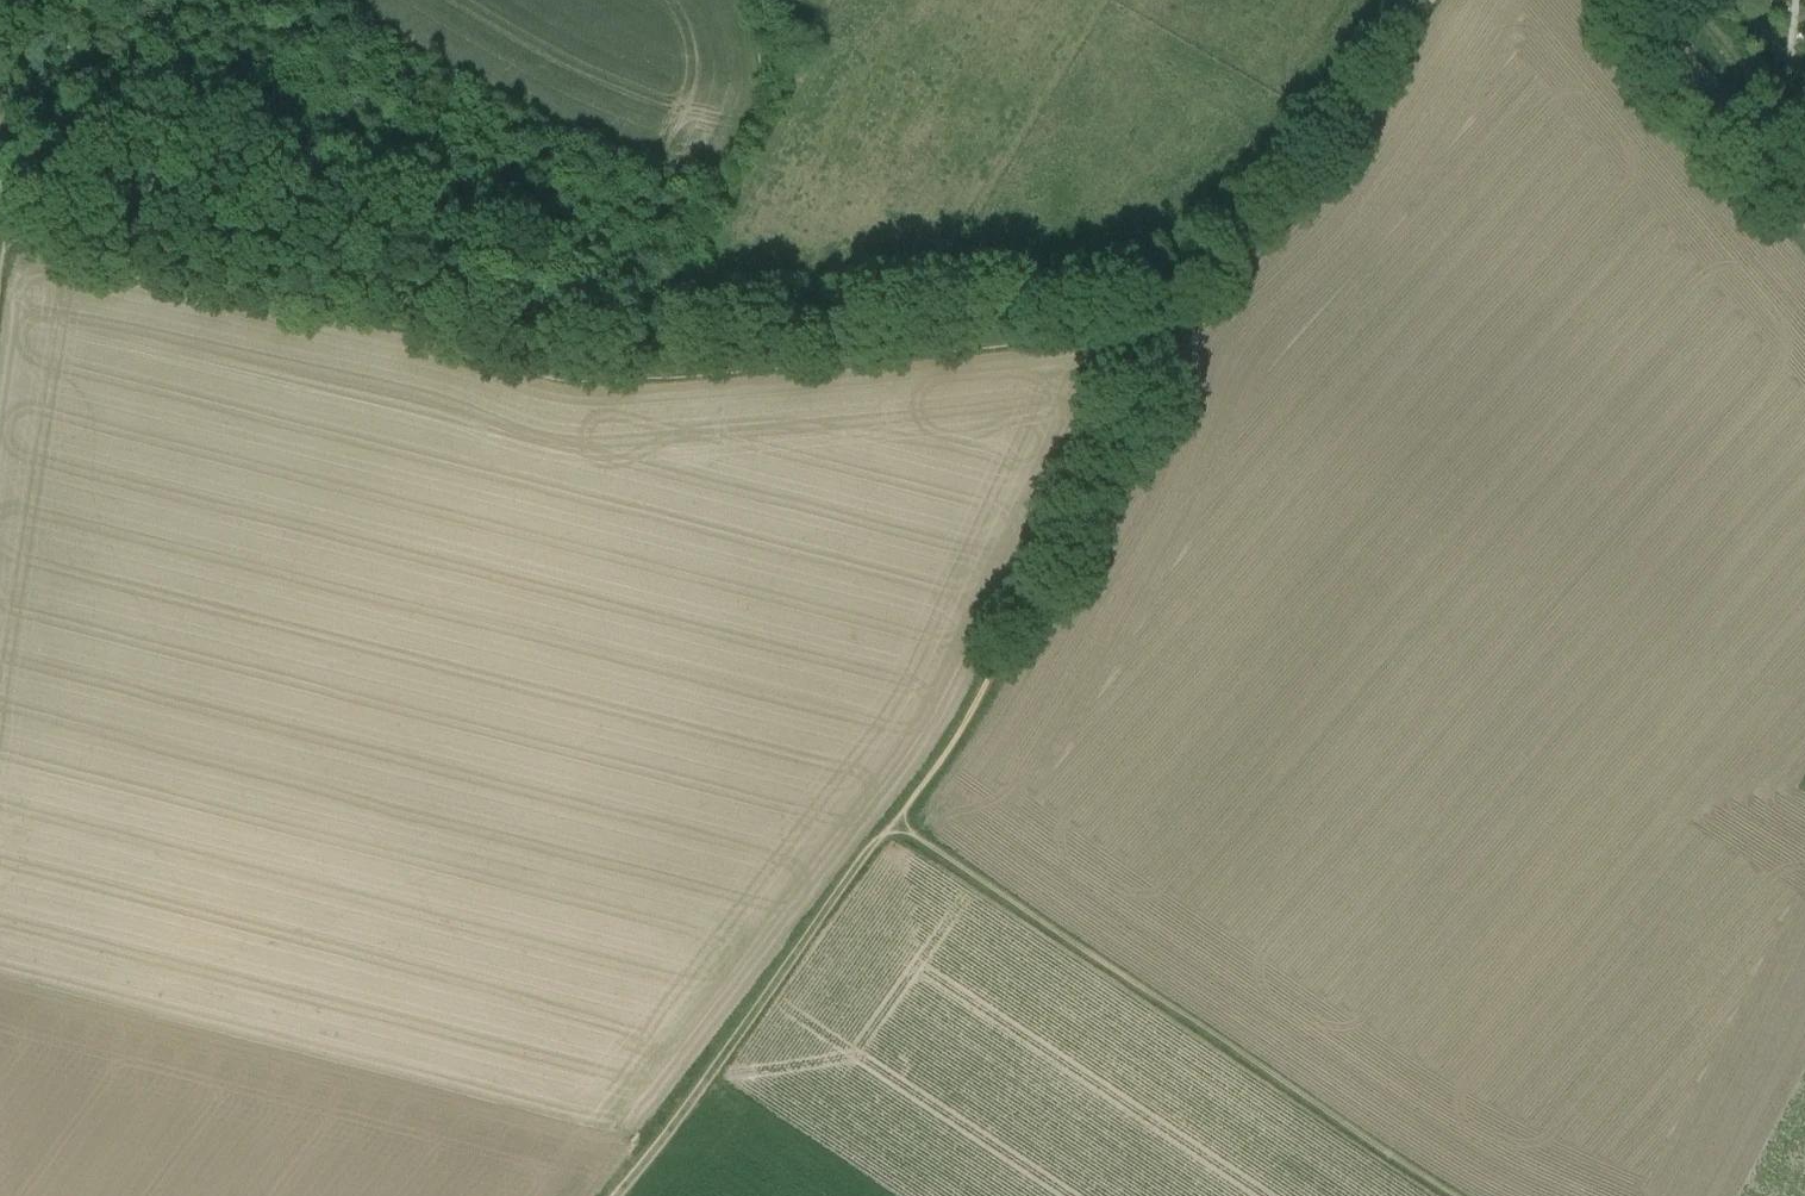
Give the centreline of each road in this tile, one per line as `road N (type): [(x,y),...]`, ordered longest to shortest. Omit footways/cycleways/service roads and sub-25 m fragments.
road 1 (track): [(617,1195),(891,830)]
road 2 (unclassified): [(1804,216),(1631,0)]

